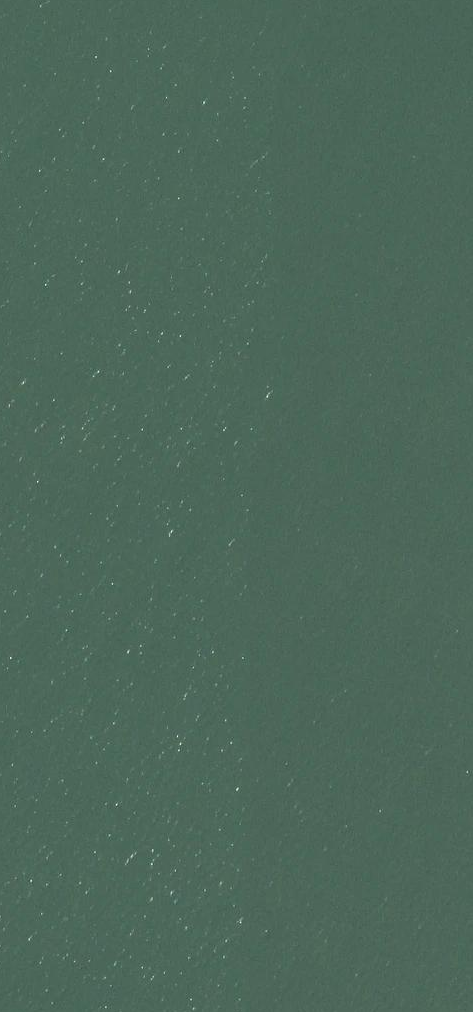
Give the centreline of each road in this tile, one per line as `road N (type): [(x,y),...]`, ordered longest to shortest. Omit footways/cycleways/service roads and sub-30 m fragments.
road 1 (trunk): [(162,0),(134,1011)]
road 2 (trunk): [(203,1011),(230,0)]

